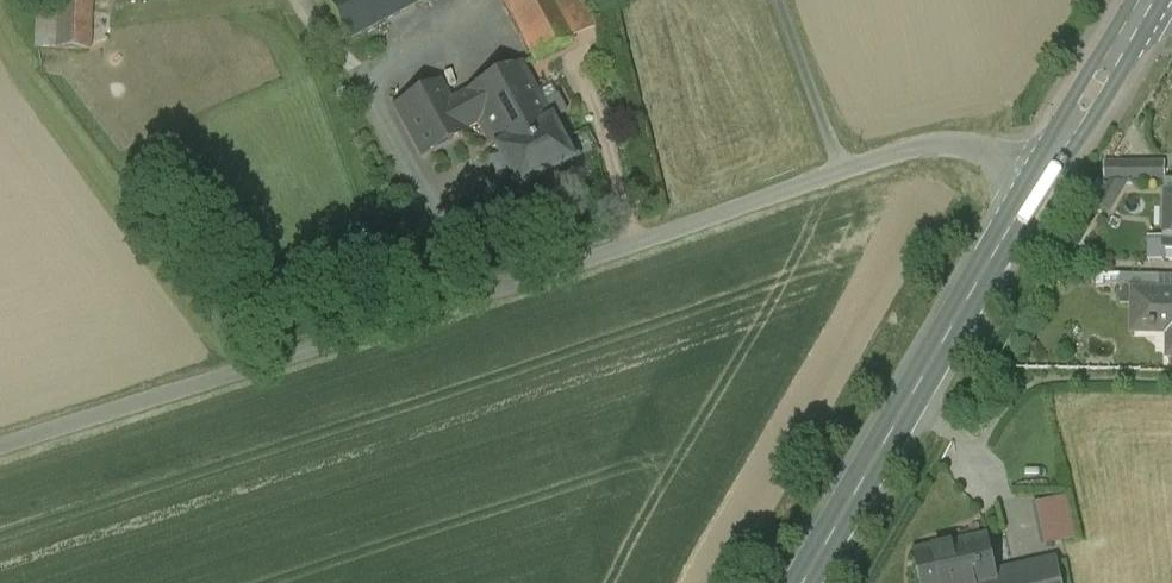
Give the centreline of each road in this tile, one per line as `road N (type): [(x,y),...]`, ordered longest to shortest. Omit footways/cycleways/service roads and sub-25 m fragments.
road 1 (unclassified): [(0,445),(898,151),(958,144),(1042,179)]
road 2 (secondary): [(1042,179),(806,582)]
road 3 (secondary): [(1148,0),(1042,179)]

